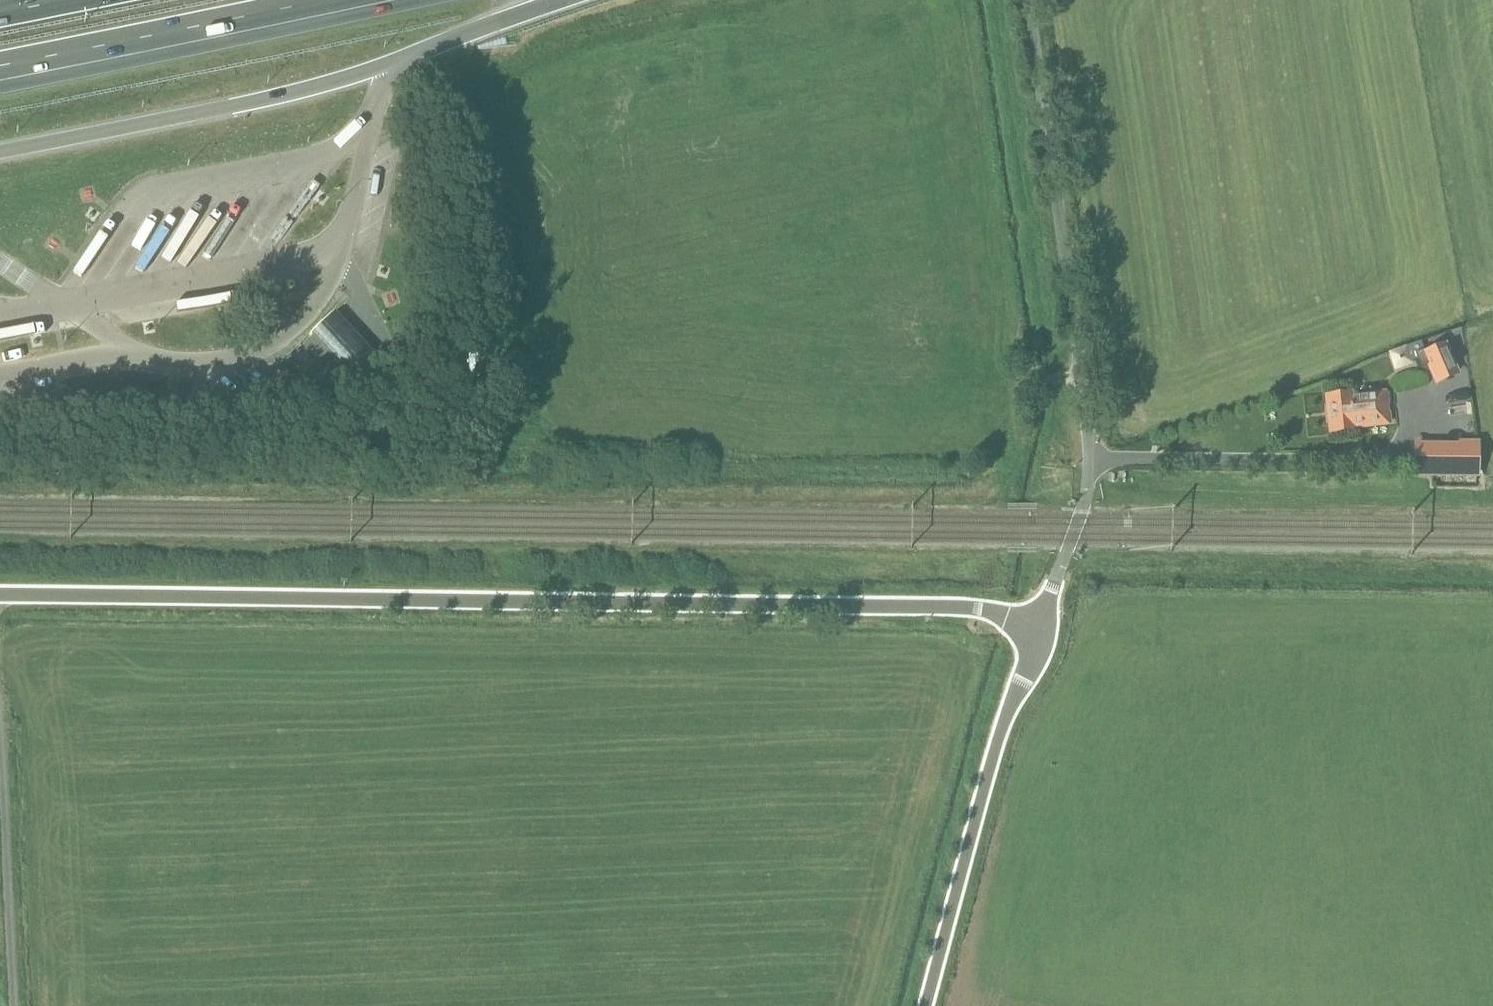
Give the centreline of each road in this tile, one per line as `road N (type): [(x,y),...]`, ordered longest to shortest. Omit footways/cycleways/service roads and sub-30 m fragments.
road 1 (unclassified): [(1041,620),(967,608),(0,596)]
road 2 (unclassified): [(1041,620),(1080,522),(1091,452),(1027,0)]
road 3 (unclassified): [(927,1005),(1000,733),(1041,620)]
road 4 (motorway): [(0,66),(324,0)]
road 5 (unclassified): [(12,1005),(0,759)]
road 6 (motorway): [(411,56),(542,0)]

